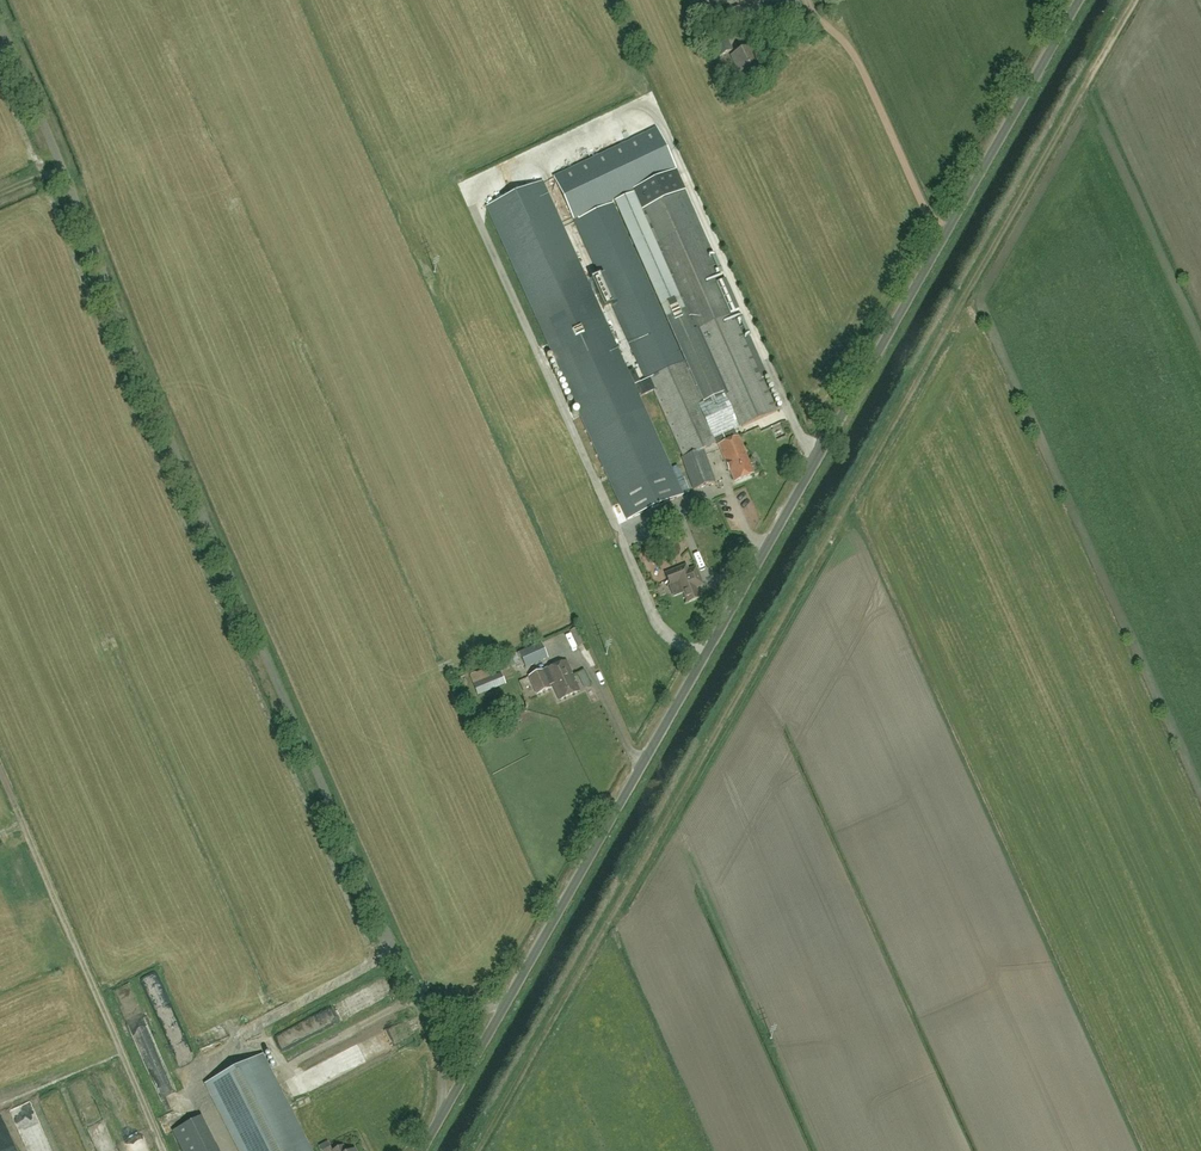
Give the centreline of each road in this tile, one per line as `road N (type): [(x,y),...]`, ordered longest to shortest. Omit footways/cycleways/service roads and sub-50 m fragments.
road 1 (unclassified): [(510,999),(1080,0)]
road 2 (track): [(610,916),(1138,0)]
road 3 (unclassified): [(415,992),(0,24)]
road 4 (track): [(475,1150),(610,916)]
road 5 (track): [(72,252),(0,76)]
road 6 (unclassified): [(443,1115),(510,999)]
road 7 (unclassified): [(443,1115),(441,1060),(415,992)]

